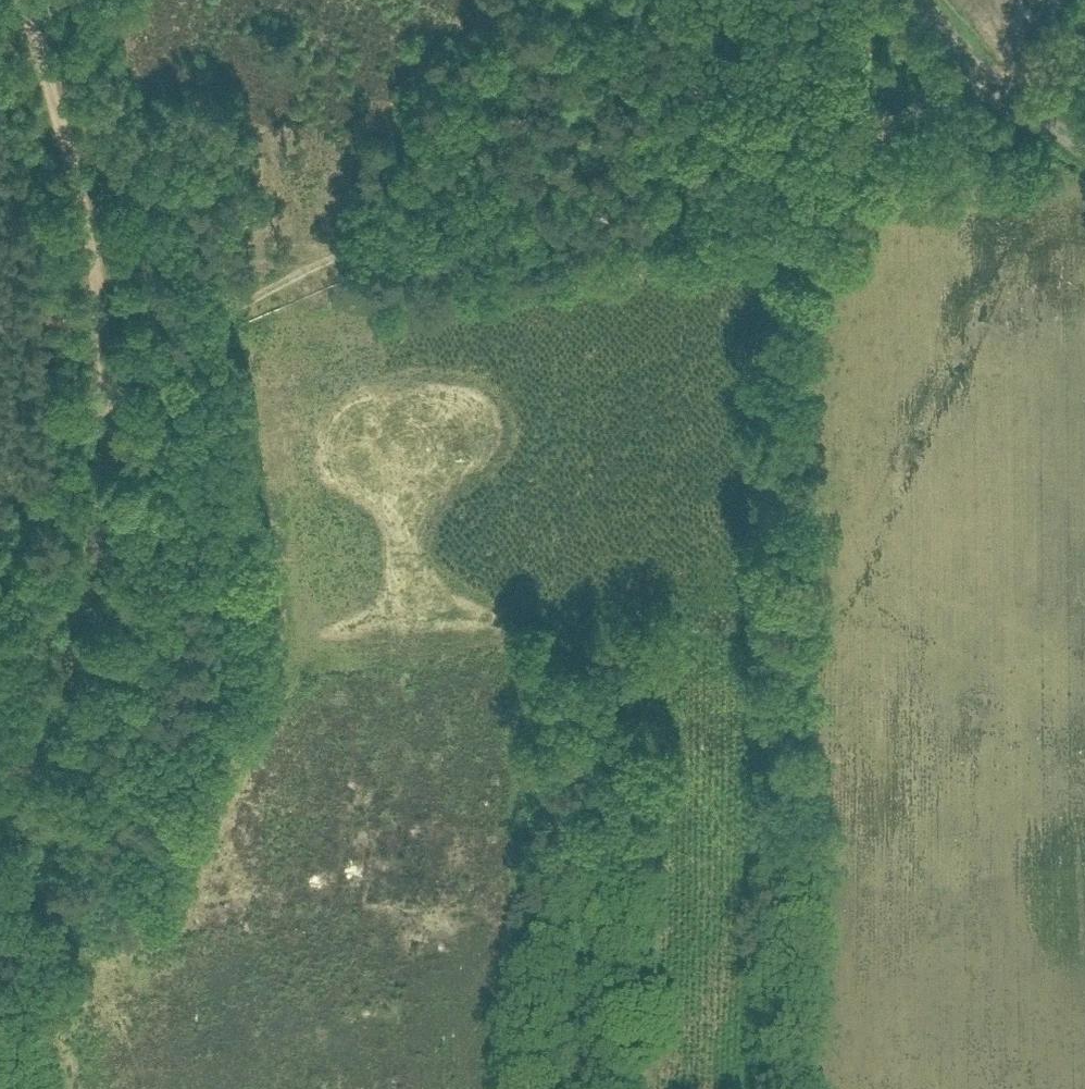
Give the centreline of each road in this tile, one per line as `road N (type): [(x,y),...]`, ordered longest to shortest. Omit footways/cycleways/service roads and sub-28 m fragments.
road 1 (track): [(121,348),(390,227),(572,164),(788,132)]
road 2 (track): [(0,807),(41,718),(88,569),(104,438),(103,359)]
road 3 (track): [(103,359),(75,174),(23,0)]
road 4 (track): [(788,132),(1010,96)]
road 5 (unclassified): [(1084,152),(1010,96),(924,0)]

